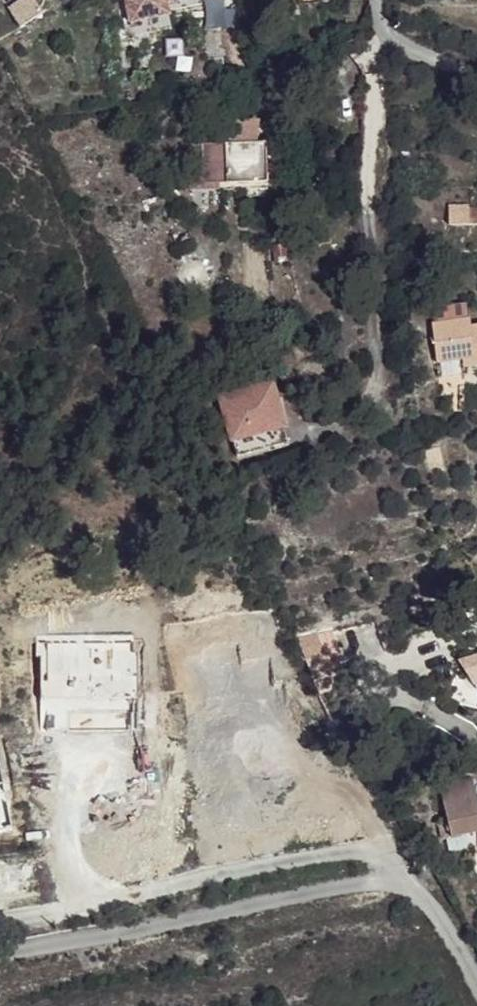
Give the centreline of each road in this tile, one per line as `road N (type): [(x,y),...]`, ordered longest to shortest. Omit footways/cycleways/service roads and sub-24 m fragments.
road 1 (track): [(0,943),(360,880),(395,883),(417,892),(439,916),(476,994)]
road 2 (unclassified): [(476,76),(382,31),(375,0)]

